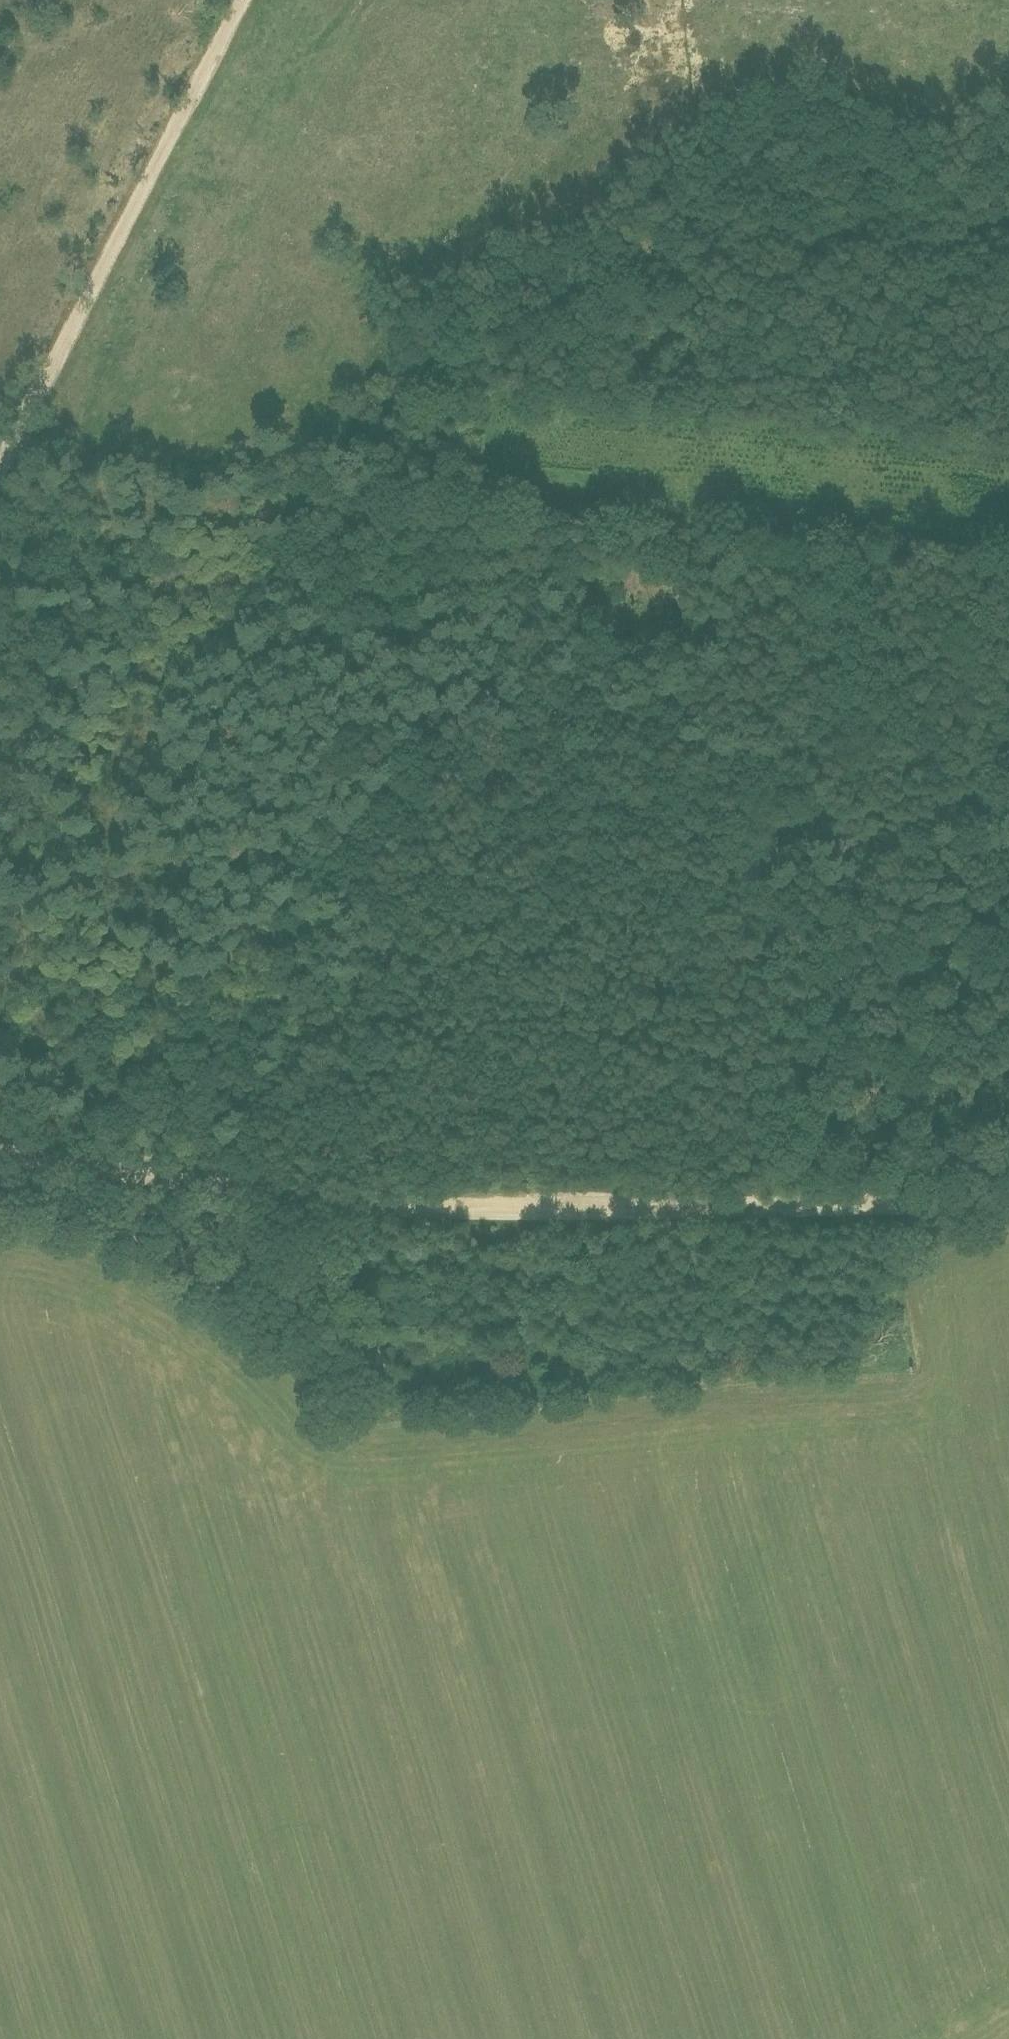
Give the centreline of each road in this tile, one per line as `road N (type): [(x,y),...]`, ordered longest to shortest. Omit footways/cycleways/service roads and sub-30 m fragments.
road 1 (track): [(0,1154),(405,1204),(1008,1199)]
road 2 (track): [(0,476),(247,0)]
road 3 (track): [(21,436),(227,469),(389,454),(478,477)]

